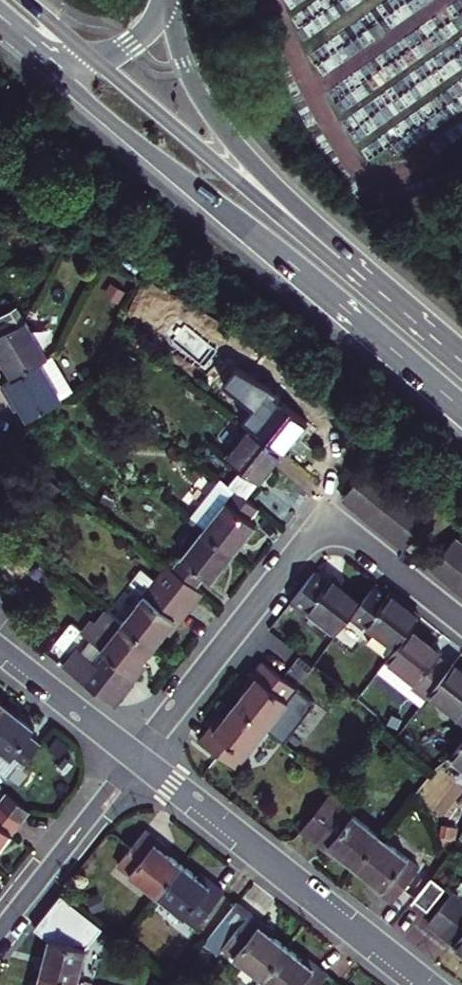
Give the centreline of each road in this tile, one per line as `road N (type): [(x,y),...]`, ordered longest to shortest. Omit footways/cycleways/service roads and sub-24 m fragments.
road 1 (primary): [(0,27),(461,410)]
road 2 (residential): [(138,759),(313,537),(354,534),(461,619)]
road 3 (primary): [(424,332),(94,59)]
road 4 (trunk): [(424,332),(255,170),(216,123),(186,69),(175,0)]
road 5 (residential): [(423,984),(138,759)]
road 6 (residential): [(138,759),(0,928)]
road 7 (residential): [(138,759),(0,649)]

